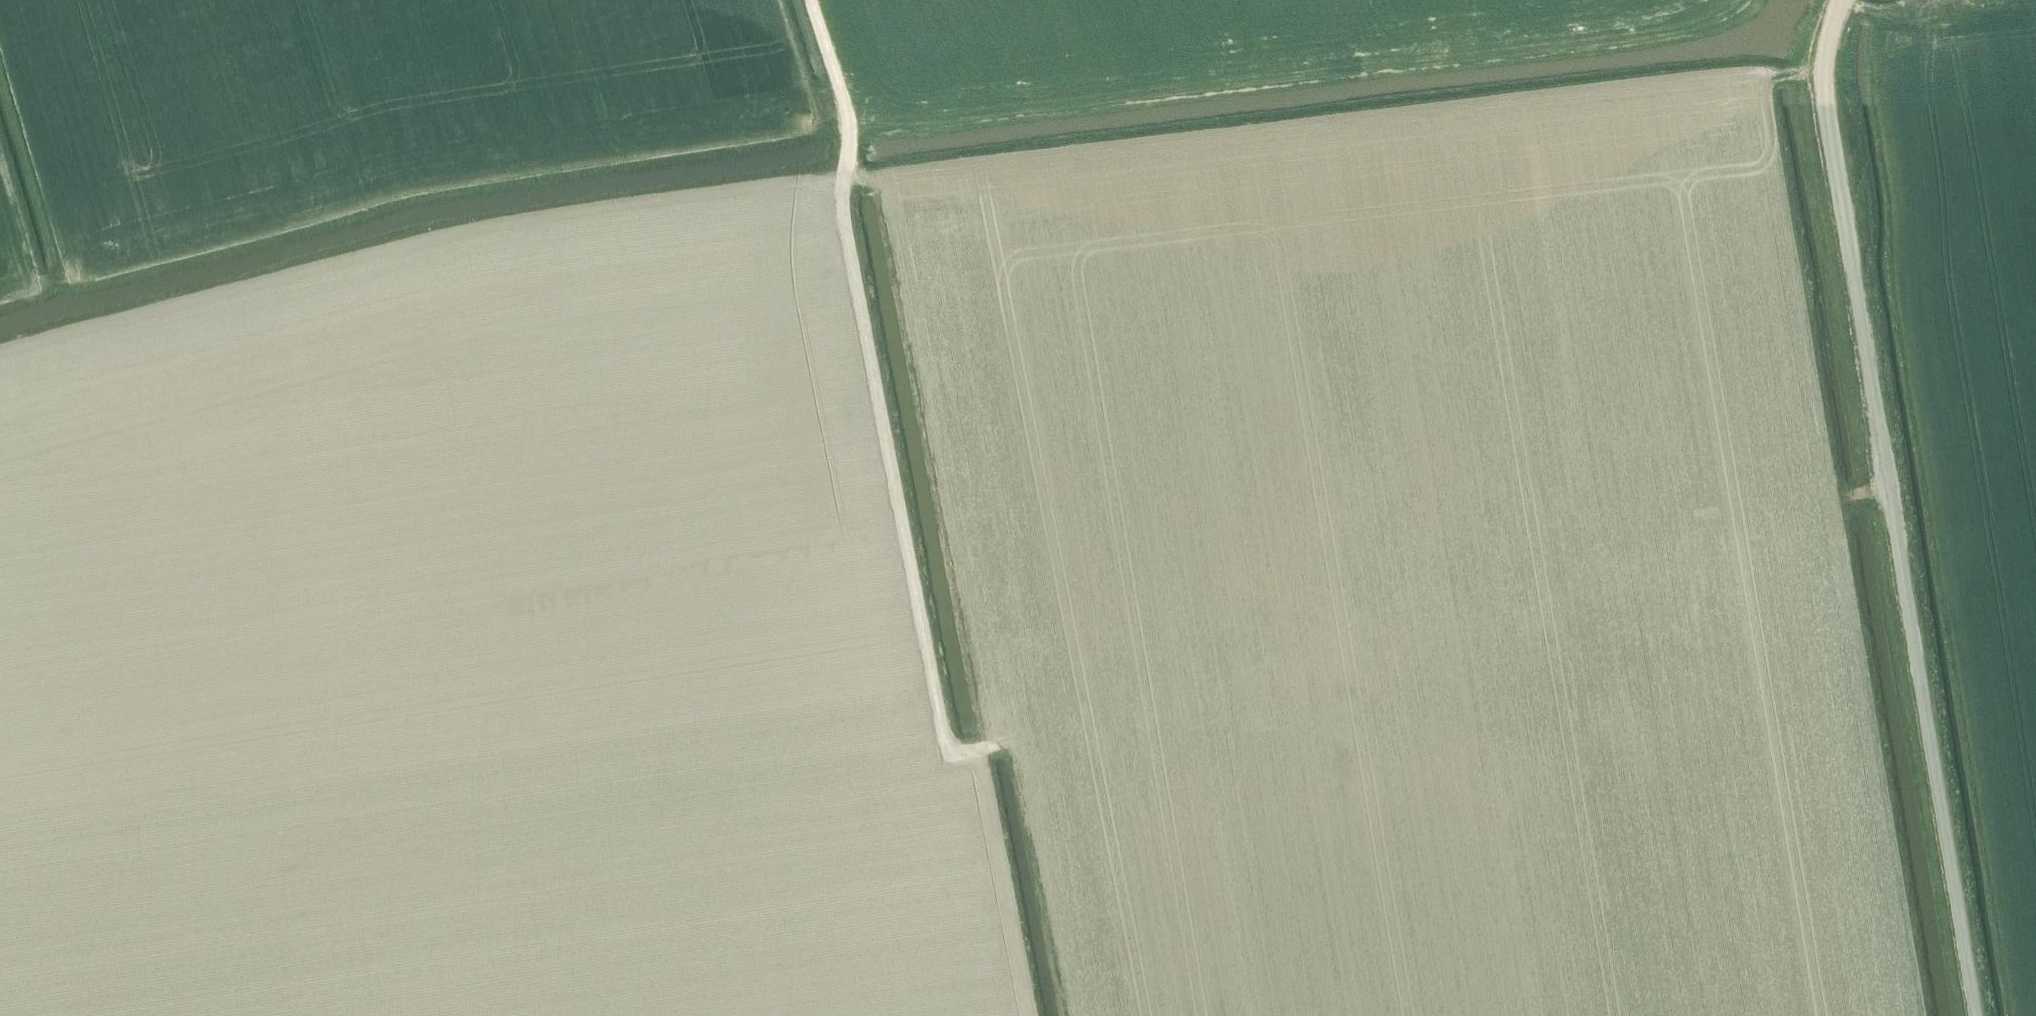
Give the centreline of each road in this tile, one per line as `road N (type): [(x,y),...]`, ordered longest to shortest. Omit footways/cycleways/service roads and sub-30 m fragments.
road 1 (unclassified): [(1976,1015),(1826,111),(1826,55),(1842,0)]

